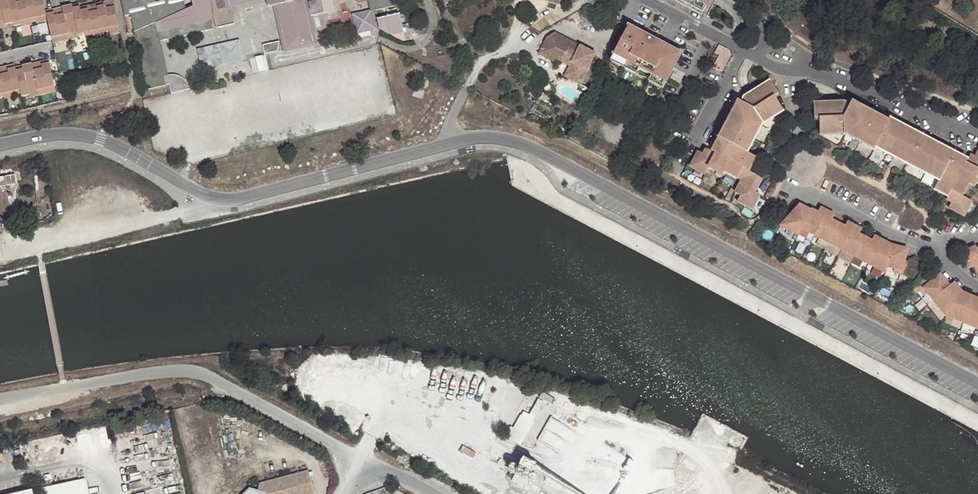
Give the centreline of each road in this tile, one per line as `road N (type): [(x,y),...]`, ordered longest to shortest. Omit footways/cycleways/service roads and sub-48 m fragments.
road 1 (unclassified): [(0,145),(89,136),(229,199),(477,137),(513,141),(977,383)]
road 2 (unclassified): [(364,461),(190,372),(0,399)]
road 3 (residential): [(648,0),(773,67),(829,74),(971,138)]
road 4 (residential): [(944,245),(888,233),(785,184)]

